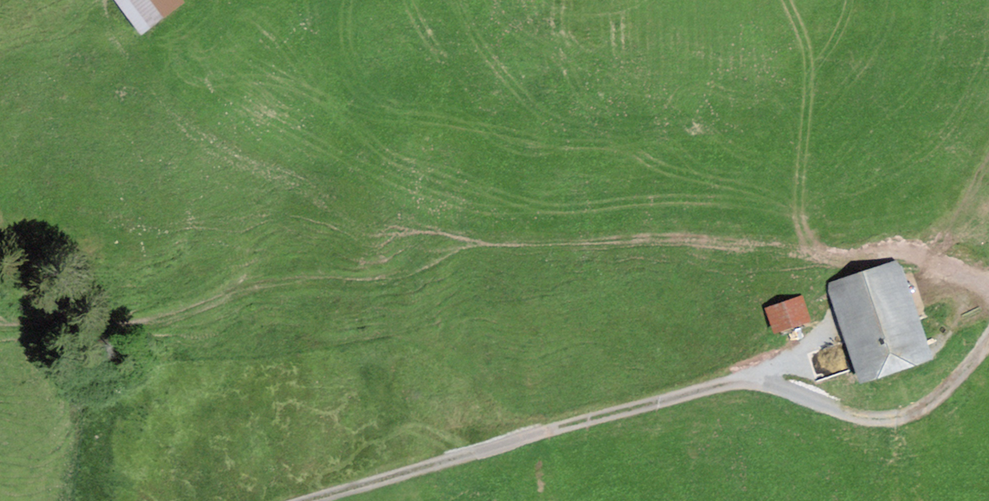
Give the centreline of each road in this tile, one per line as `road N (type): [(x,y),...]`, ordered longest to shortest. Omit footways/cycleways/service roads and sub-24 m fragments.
road 1 (track): [(0,325),(122,328),(178,319),(270,283),(386,281),(474,246),(673,237),(845,262),(897,249),(988,285)]
road 2 (unclassified): [(304,500),(720,382),(787,382),(843,411),(900,412),(961,386),(988,337)]

